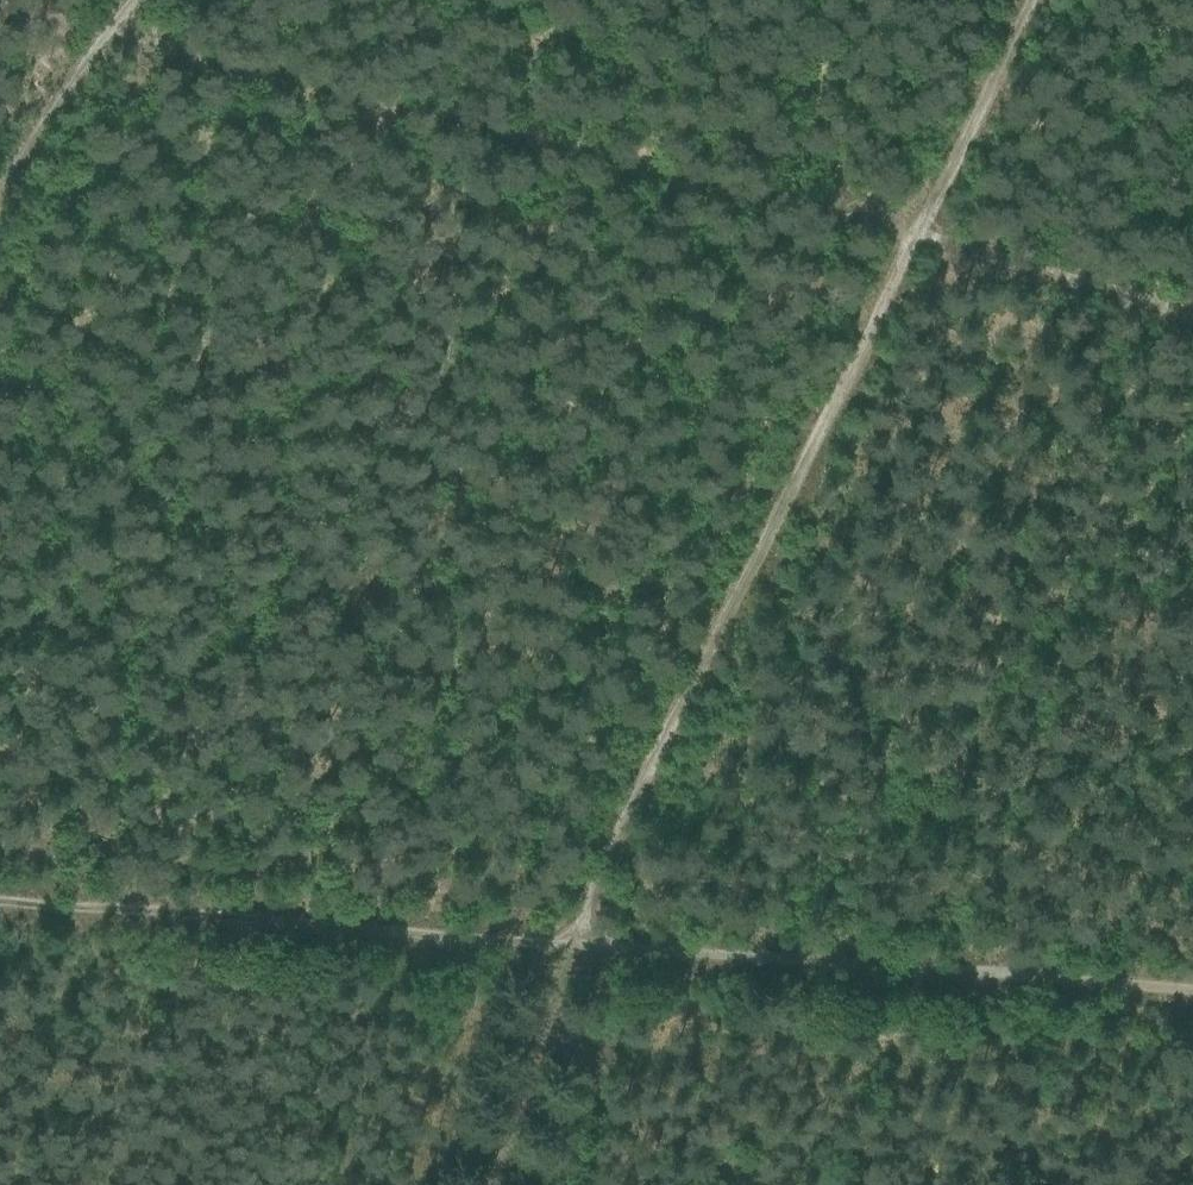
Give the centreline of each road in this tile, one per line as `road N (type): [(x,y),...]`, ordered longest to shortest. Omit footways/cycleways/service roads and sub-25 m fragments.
road 1 (track): [(86,31),(930,244)]
road 2 (track): [(600,947),(930,244)]
road 3 (track): [(0,904),(600,947)]
road 4 (track): [(600,947),(1192,990)]
road 5 (track): [(930,244),(1192,320)]
road 6 (track): [(930,244),(1045,0)]
road 7 (track): [(514,1184),(600,947)]
road 8 (track): [(0,159),(86,31)]

